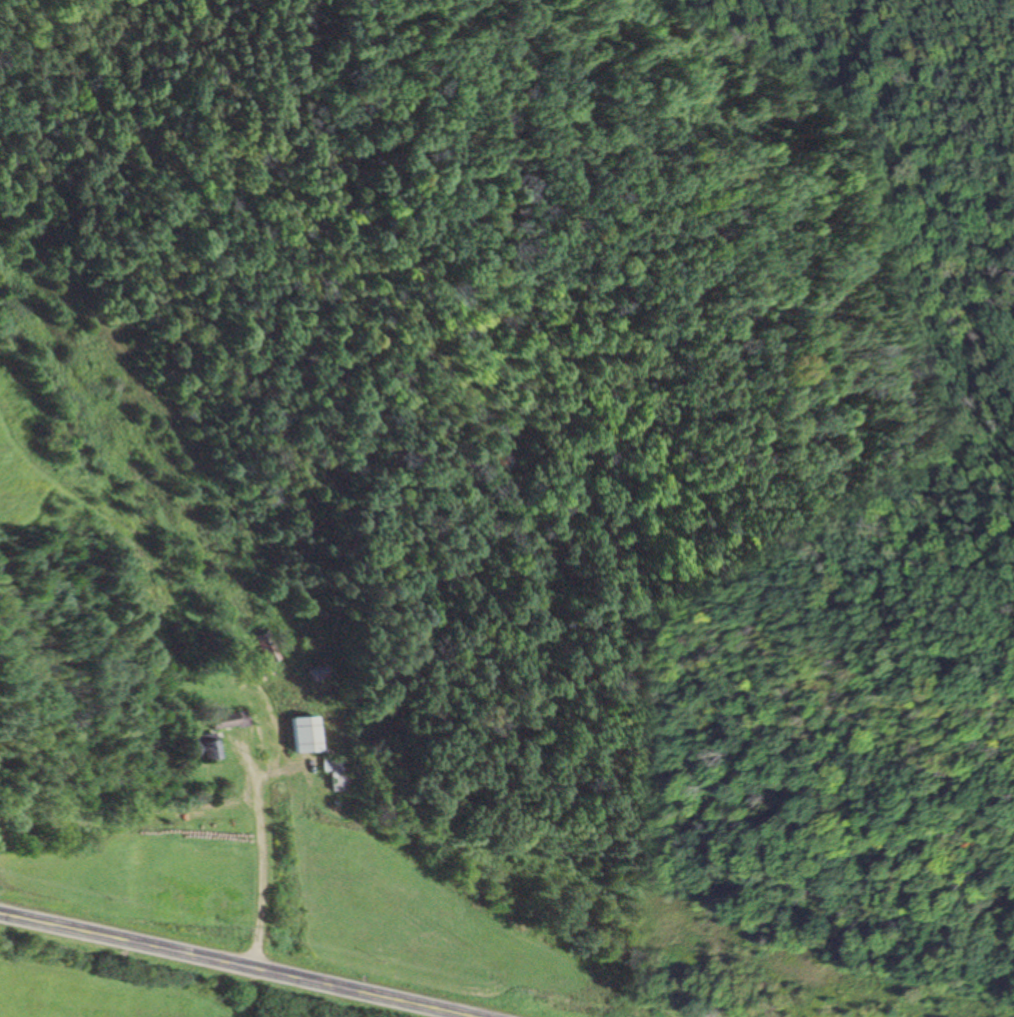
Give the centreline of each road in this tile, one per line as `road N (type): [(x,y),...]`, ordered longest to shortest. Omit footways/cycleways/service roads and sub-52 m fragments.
road 1 (primary): [(449,1016),(0,917)]

